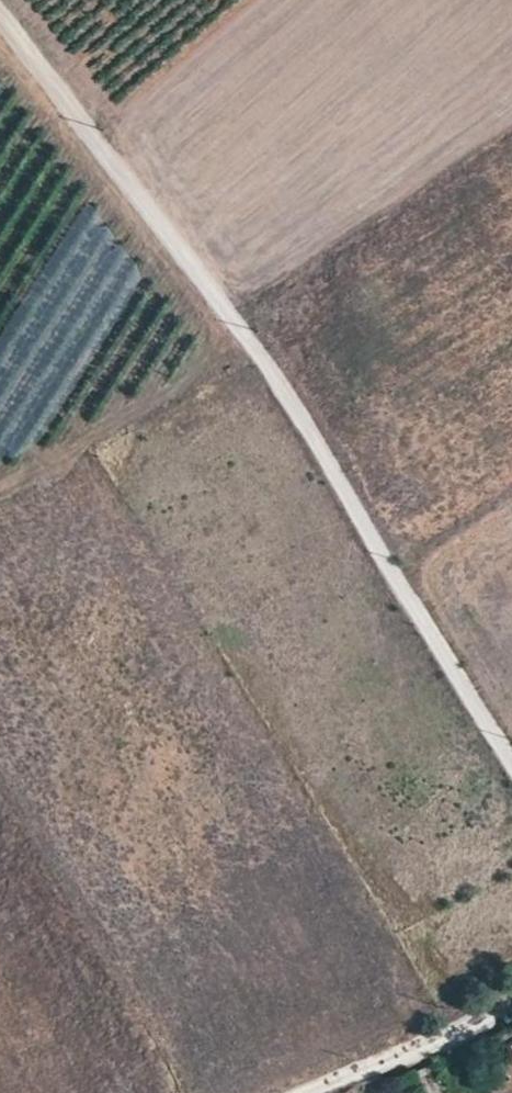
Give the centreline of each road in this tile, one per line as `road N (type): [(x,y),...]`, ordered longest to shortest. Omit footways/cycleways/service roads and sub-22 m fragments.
road 1 (unclassified): [(19,0),(271,356),(511,766)]
road 2 (unclassified): [(297,1092),(511,1003)]

